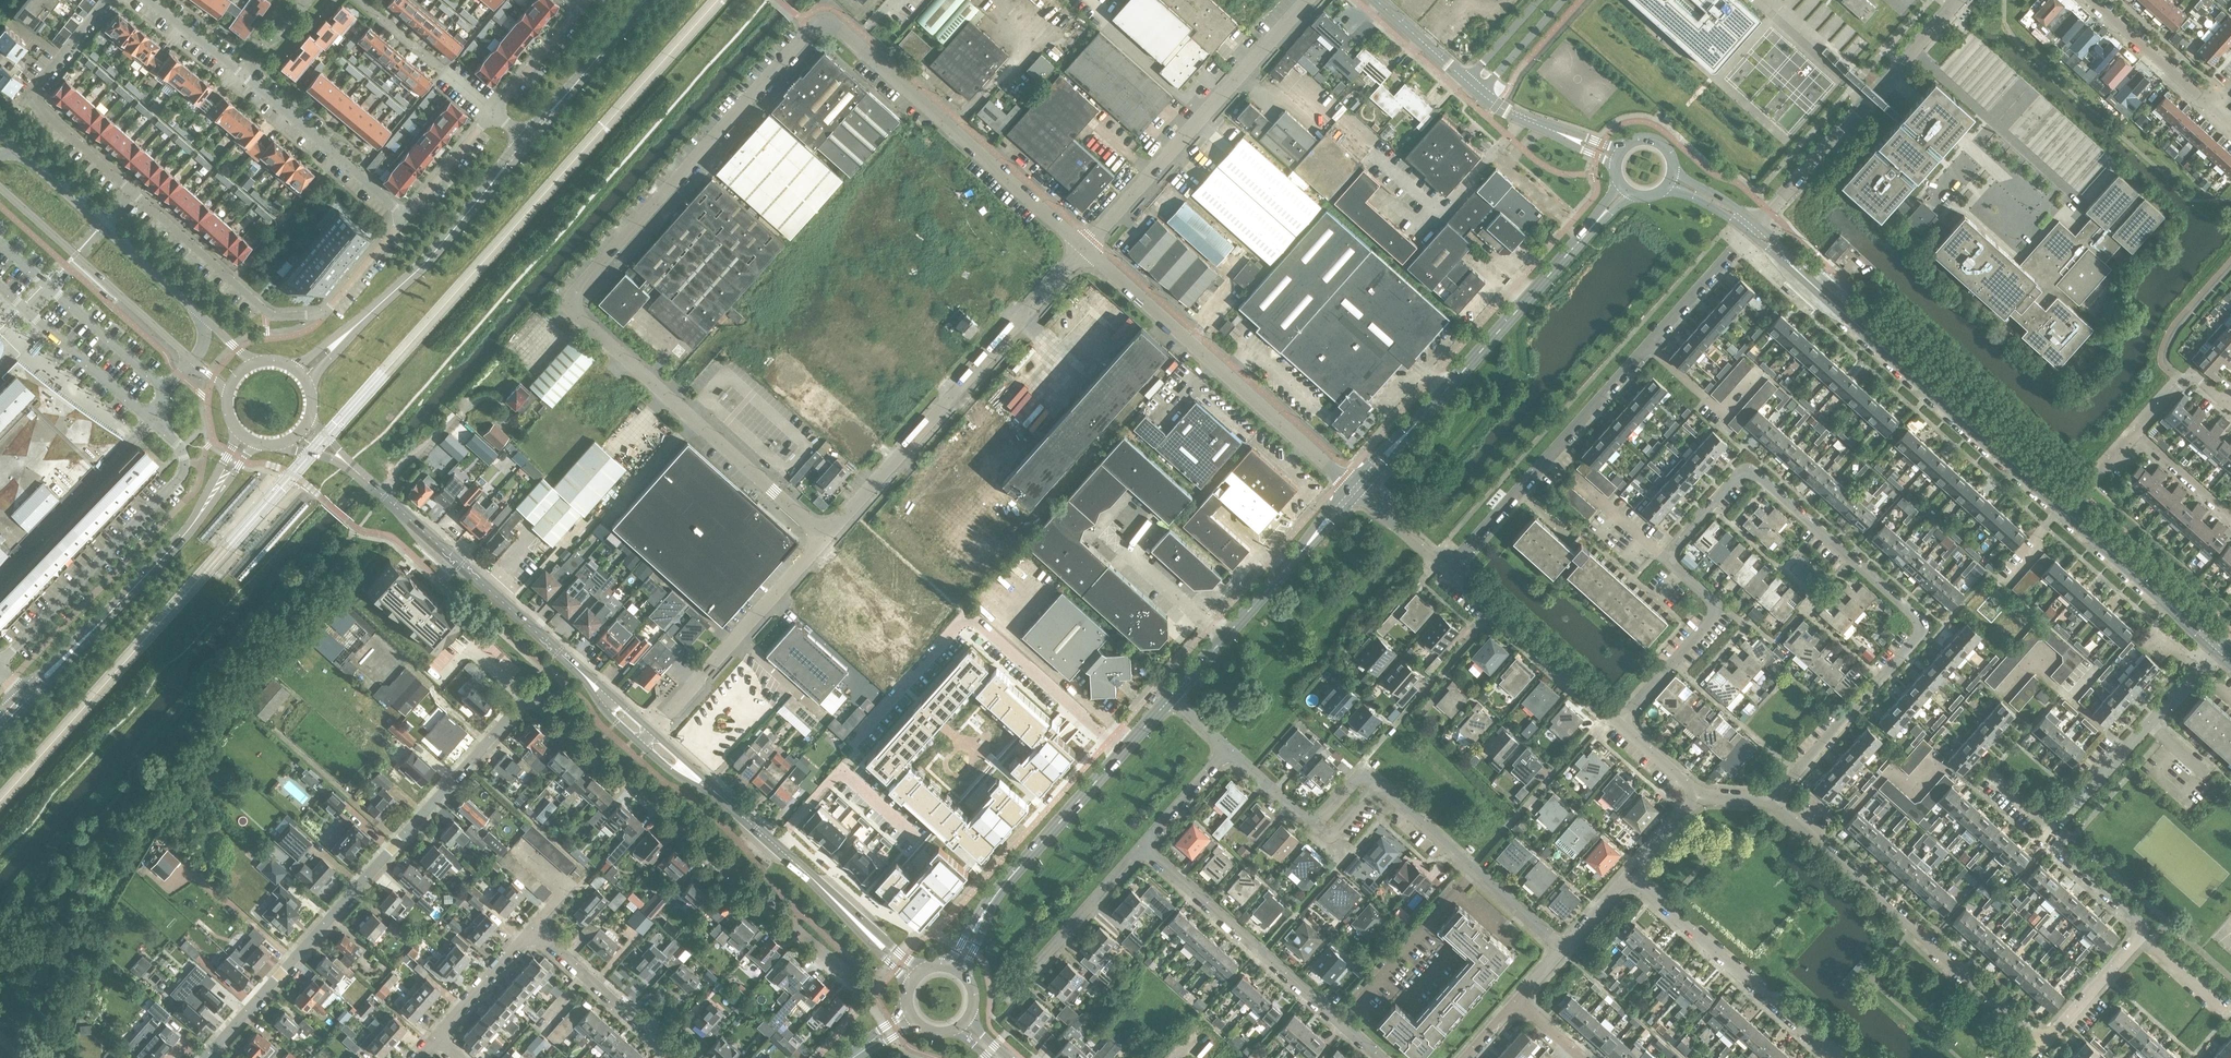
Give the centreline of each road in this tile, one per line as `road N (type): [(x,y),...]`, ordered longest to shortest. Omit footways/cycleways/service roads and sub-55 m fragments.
road 1 (residential): [(1663,556),(1748,467),(1922,620),(1923,631),(1774,800)]
road 2 (residential): [(326,312),(267,314),(28,96),(105,0)]
road 3 (residential): [(205,1057),(531,699)]
road 4 (residential): [(1449,569),(1746,231)]
road 5 (residential): [(860,984),(531,699)]
road 6 (residential): [(827,537),(1084,246)]
road 7 (residential): [(1121,753),(968,615),(850,744)]
road 8 (unclassified): [(1355,488),(1084,246)]
road 9 (unclassified): [(1084,246),(832,21),(812,29)]
road 10 (residential): [(827,537),(579,315),(575,289)]
road 11 (tertiary): [(2067,513),(1802,275)]
road 12 (unclassified): [(575,289),(812,29)]
road 13 (tertiary): [(1355,488),(1589,229)]
road 14 (residential): [(406,215),(148,0)]
road 15 (residential): [(1084,246),(1308,0)]
road 16 (residential): [(1822,843),(2044,1043)]
road 17 (unclassified): [(1754,222),(1951,0)]
road 18 (tertiary): [(565,657),(347,463)]
road 19 (secondary): [(28,697),(181,536),(220,483)]
road 20 (tertiary): [(1173,696),(1355,488)]
road 21 (residential): [(1834,1057),(1629,873)]
road 22 (residential): [(1342,1026),(1143,845)]
road 23 (secondary): [(344,335),(426,261),(528,140)]
road 24 (unclassified): [(651,730),(827,537)]
road 25 (residential): [(0,658),(183,473)]
road 26 (tertiary): [(0,187),(193,360)]
road 27 (tertiary): [(205,317),(21,151)]
road 28 (residential): [(1618,721),(1719,607),(1663,556)]
road 29 (residential): [(1618,721),(1449,569)]
road 30 (residential): [(1143,845),(1006,998)]
road 31 (residential): [(0,285),(151,419)]
road 32 (tertiary): [(2217,646),(2067,513)]
road 33 (residential): [(680,1057),(548,940),(536,939)]
road 34 (secondary): [(528,140),(645,0)]
road 35 (residential): [(1342,1026),(1456,894)]
road 36 (residential): [(1822,843),(1888,770),(1911,789),(1939,756)]
road 37 (tertiary): [(1011,876),(1121,753)]
road 38 (residential): [(2211,109),(2089,0)]
road 39 (residential): [(2138,938),(2136,919),(2055,848),(2054,829)]
road 40 (residential): [(436,1037),(523,939),(536,939)]
road 41 (tertiary): [(814,879),(907,989)]
road 42 (residential): [(2054,829),(2151,723)]
road 43 (tertiary): [(925,968),(814,879)]
road 44 (residential): [(2044,1043),(2138,938)]
road 45 (residential): [(492,112),(580,8)]
road 46 (residential): [(406,215),(492,112)]
road 47 (residential): [(1476,871),(1378,782)]
road 48 (residential): [(1230,747),(1143,845)]
road 49 (residential): [(2226,401),(2192,372),(2137,433)]
road 50 (residential): [(326,312),(406,215)]
road 51 (residential): [(536,939),(536,924),(566,889),(518,847)]
road 52 (residential): [(1355,488),(1449,569)]
road 53 (residential): [(2137,433),(2230,515)]
road 54 (unclassified): [(1481,91),(1563,0)]
road 55 (residential): [(1663,556),(1573,476)]

